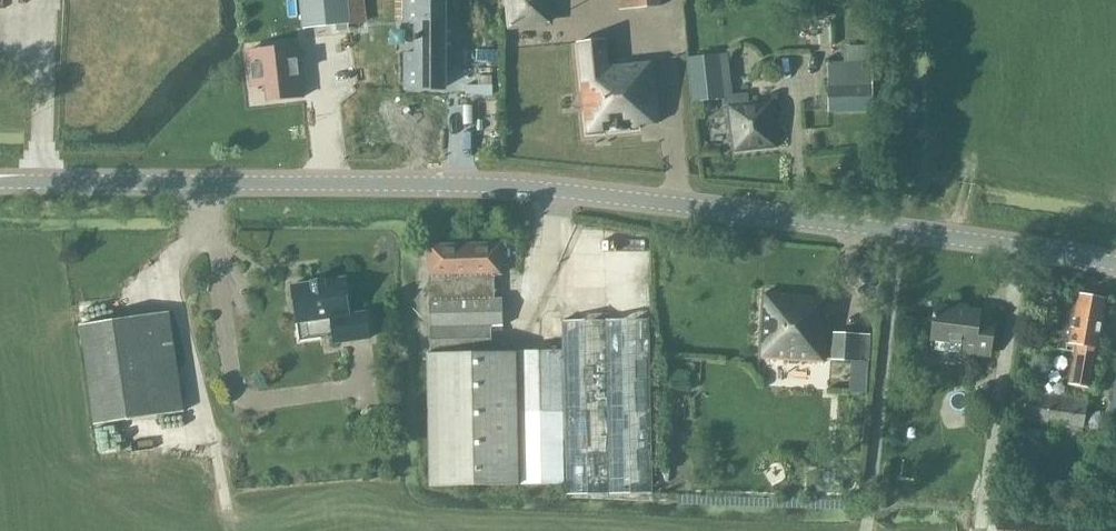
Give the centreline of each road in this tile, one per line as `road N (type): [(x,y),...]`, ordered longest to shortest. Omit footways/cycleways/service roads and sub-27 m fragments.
road 1 (unclassified): [(1115,265),(637,193),(0,184)]
road 2 (track): [(958,0),(966,106),(956,239)]

